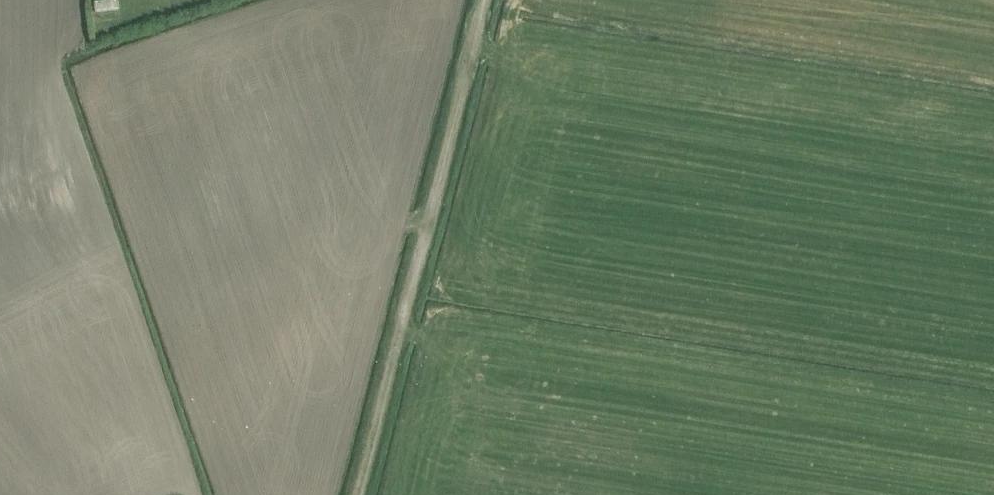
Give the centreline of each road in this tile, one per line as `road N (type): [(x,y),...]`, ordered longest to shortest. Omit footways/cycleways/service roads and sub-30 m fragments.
road 1 (track): [(357,494),(483,0)]

